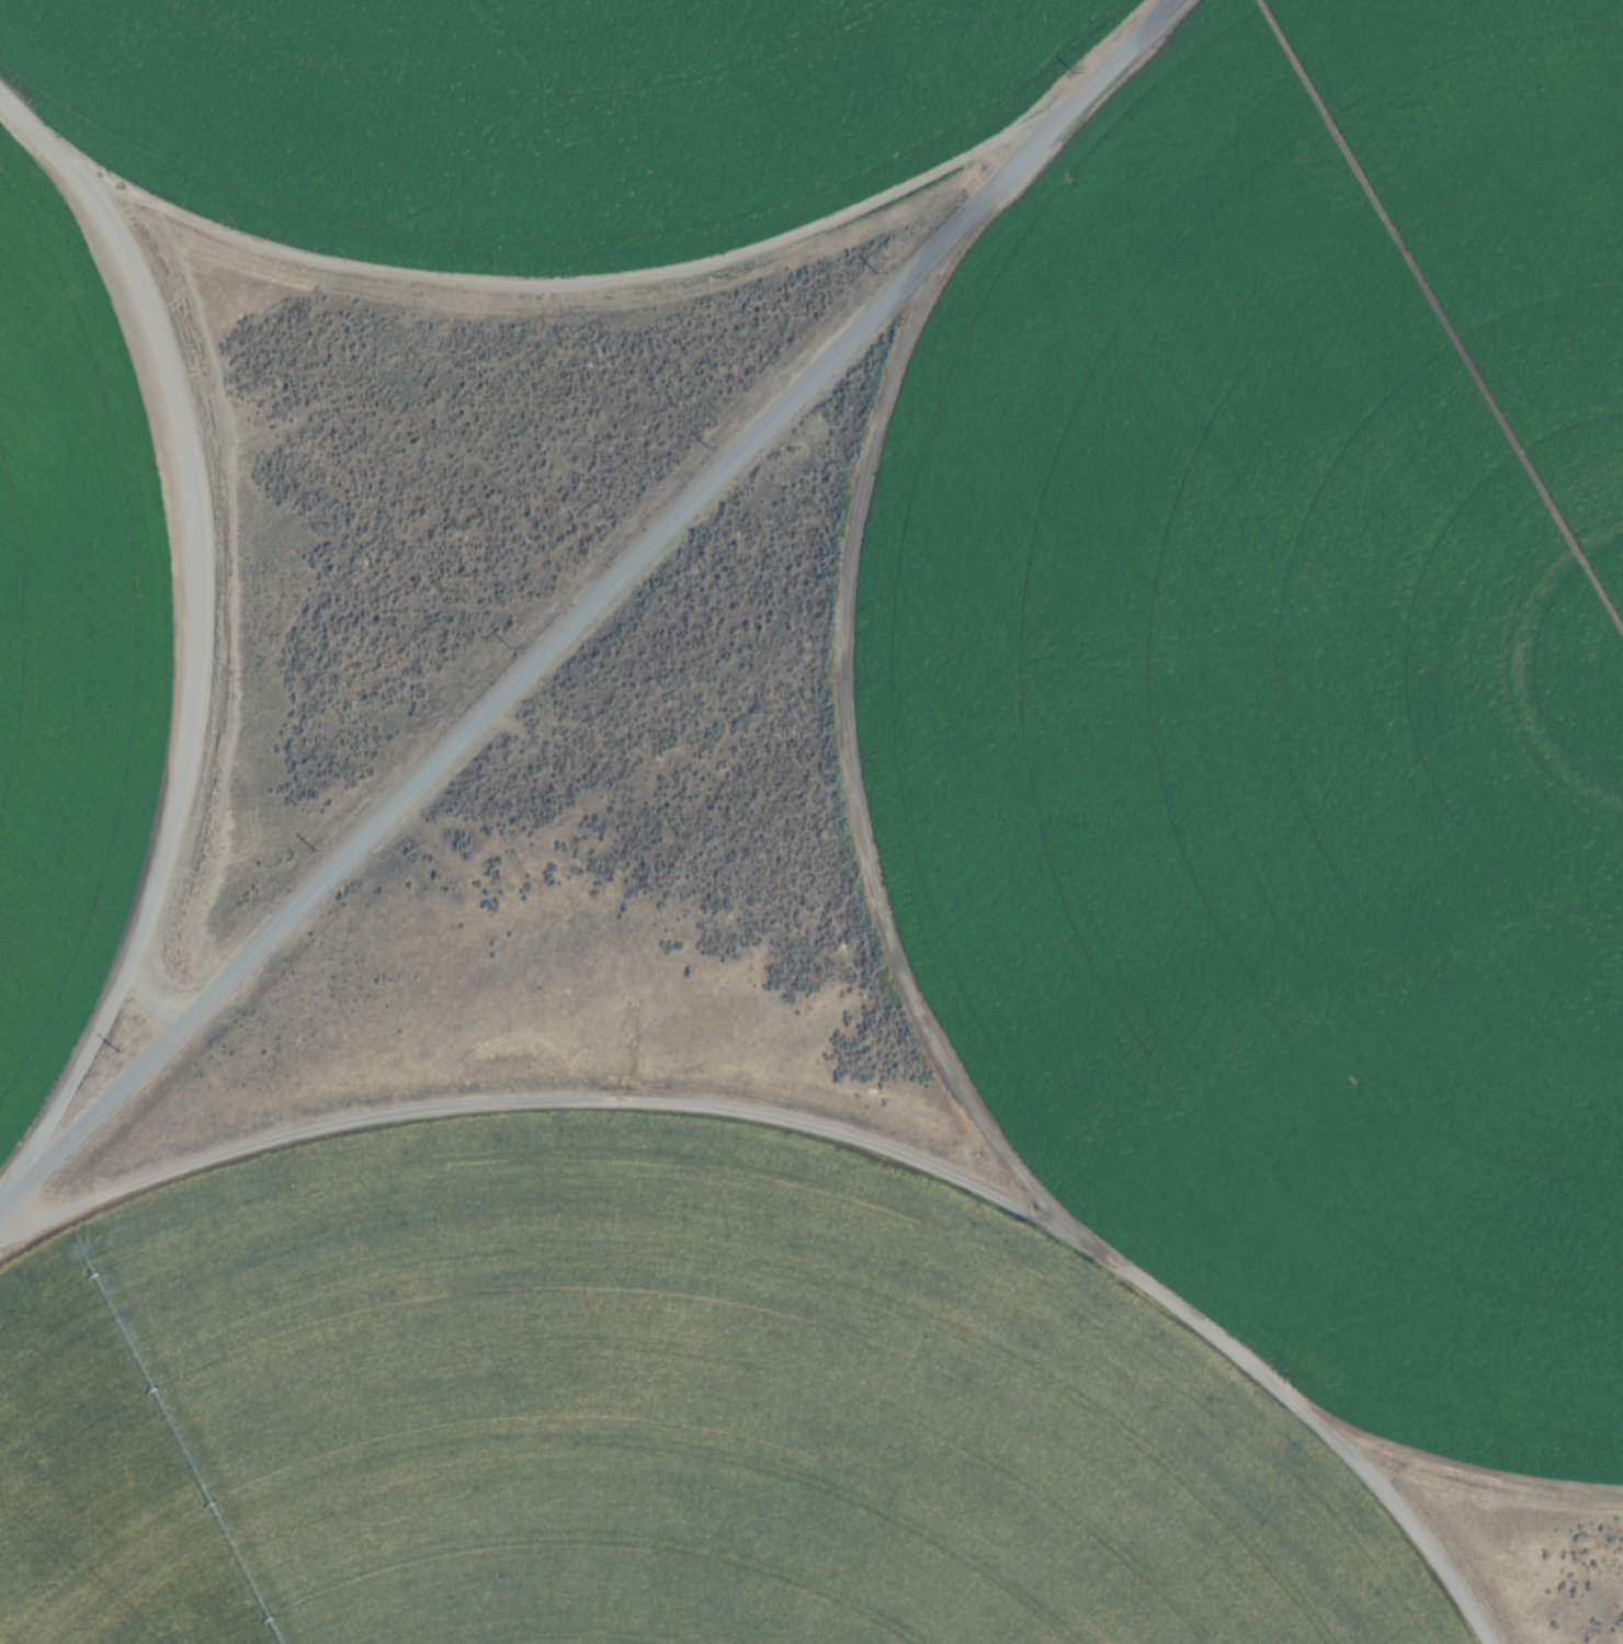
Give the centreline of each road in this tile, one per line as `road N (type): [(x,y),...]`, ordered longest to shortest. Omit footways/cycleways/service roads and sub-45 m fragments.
road 1 (residential): [(0,1215),(1183,0)]

